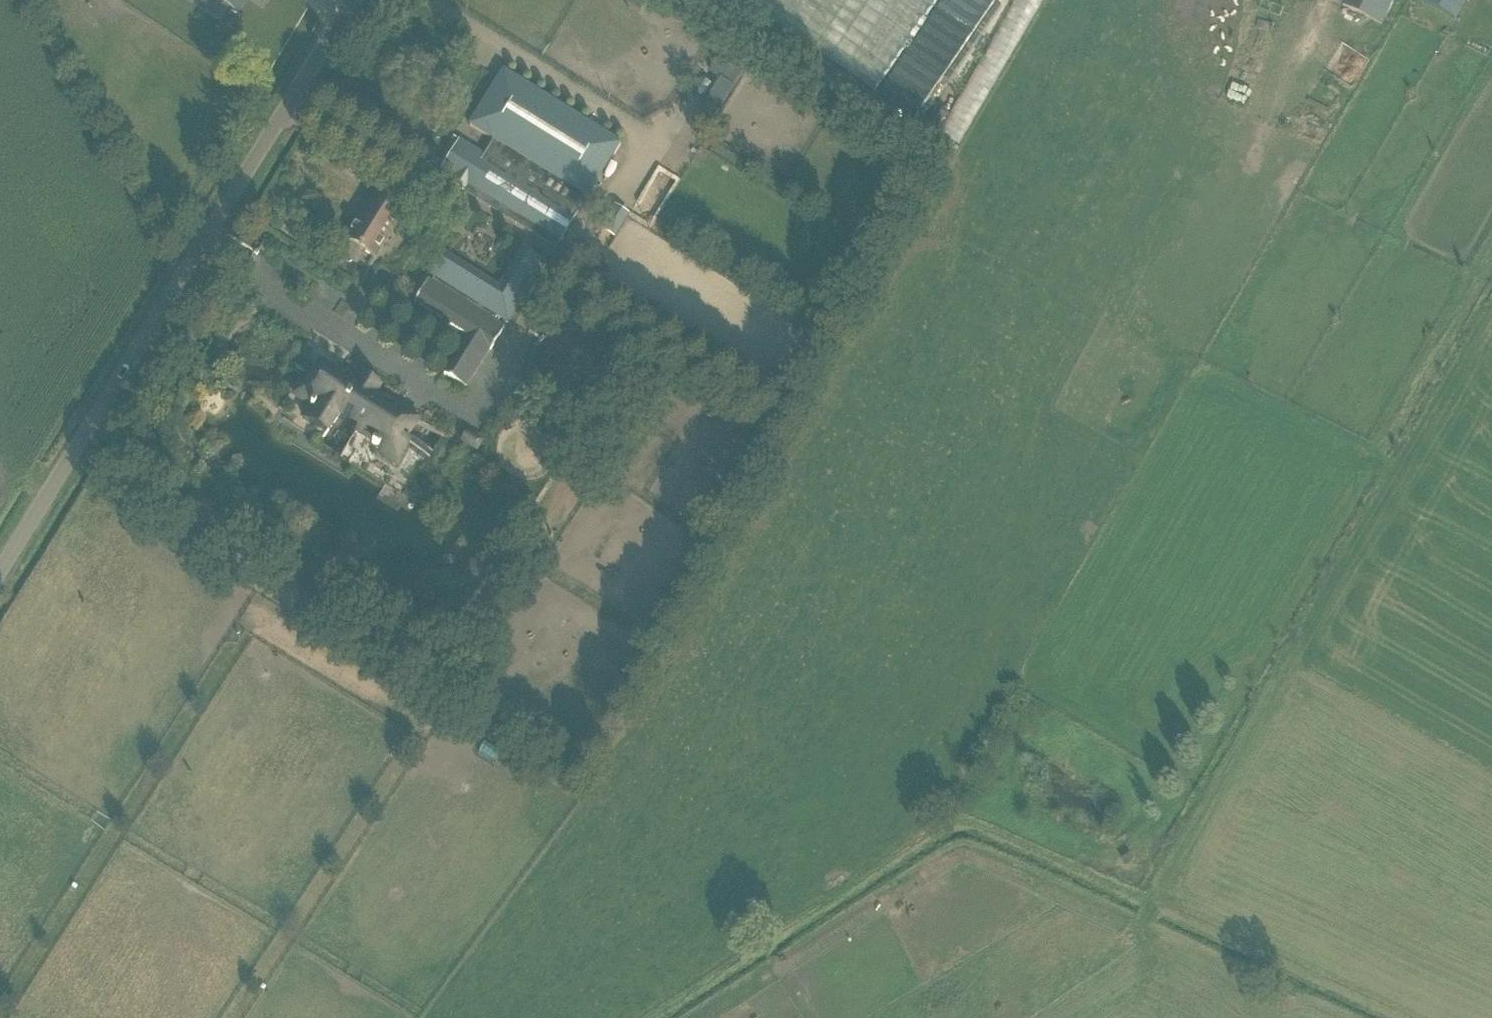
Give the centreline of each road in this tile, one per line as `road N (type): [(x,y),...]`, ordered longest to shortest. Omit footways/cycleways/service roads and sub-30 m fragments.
road 1 (unclassified): [(0,565),(350,0)]

